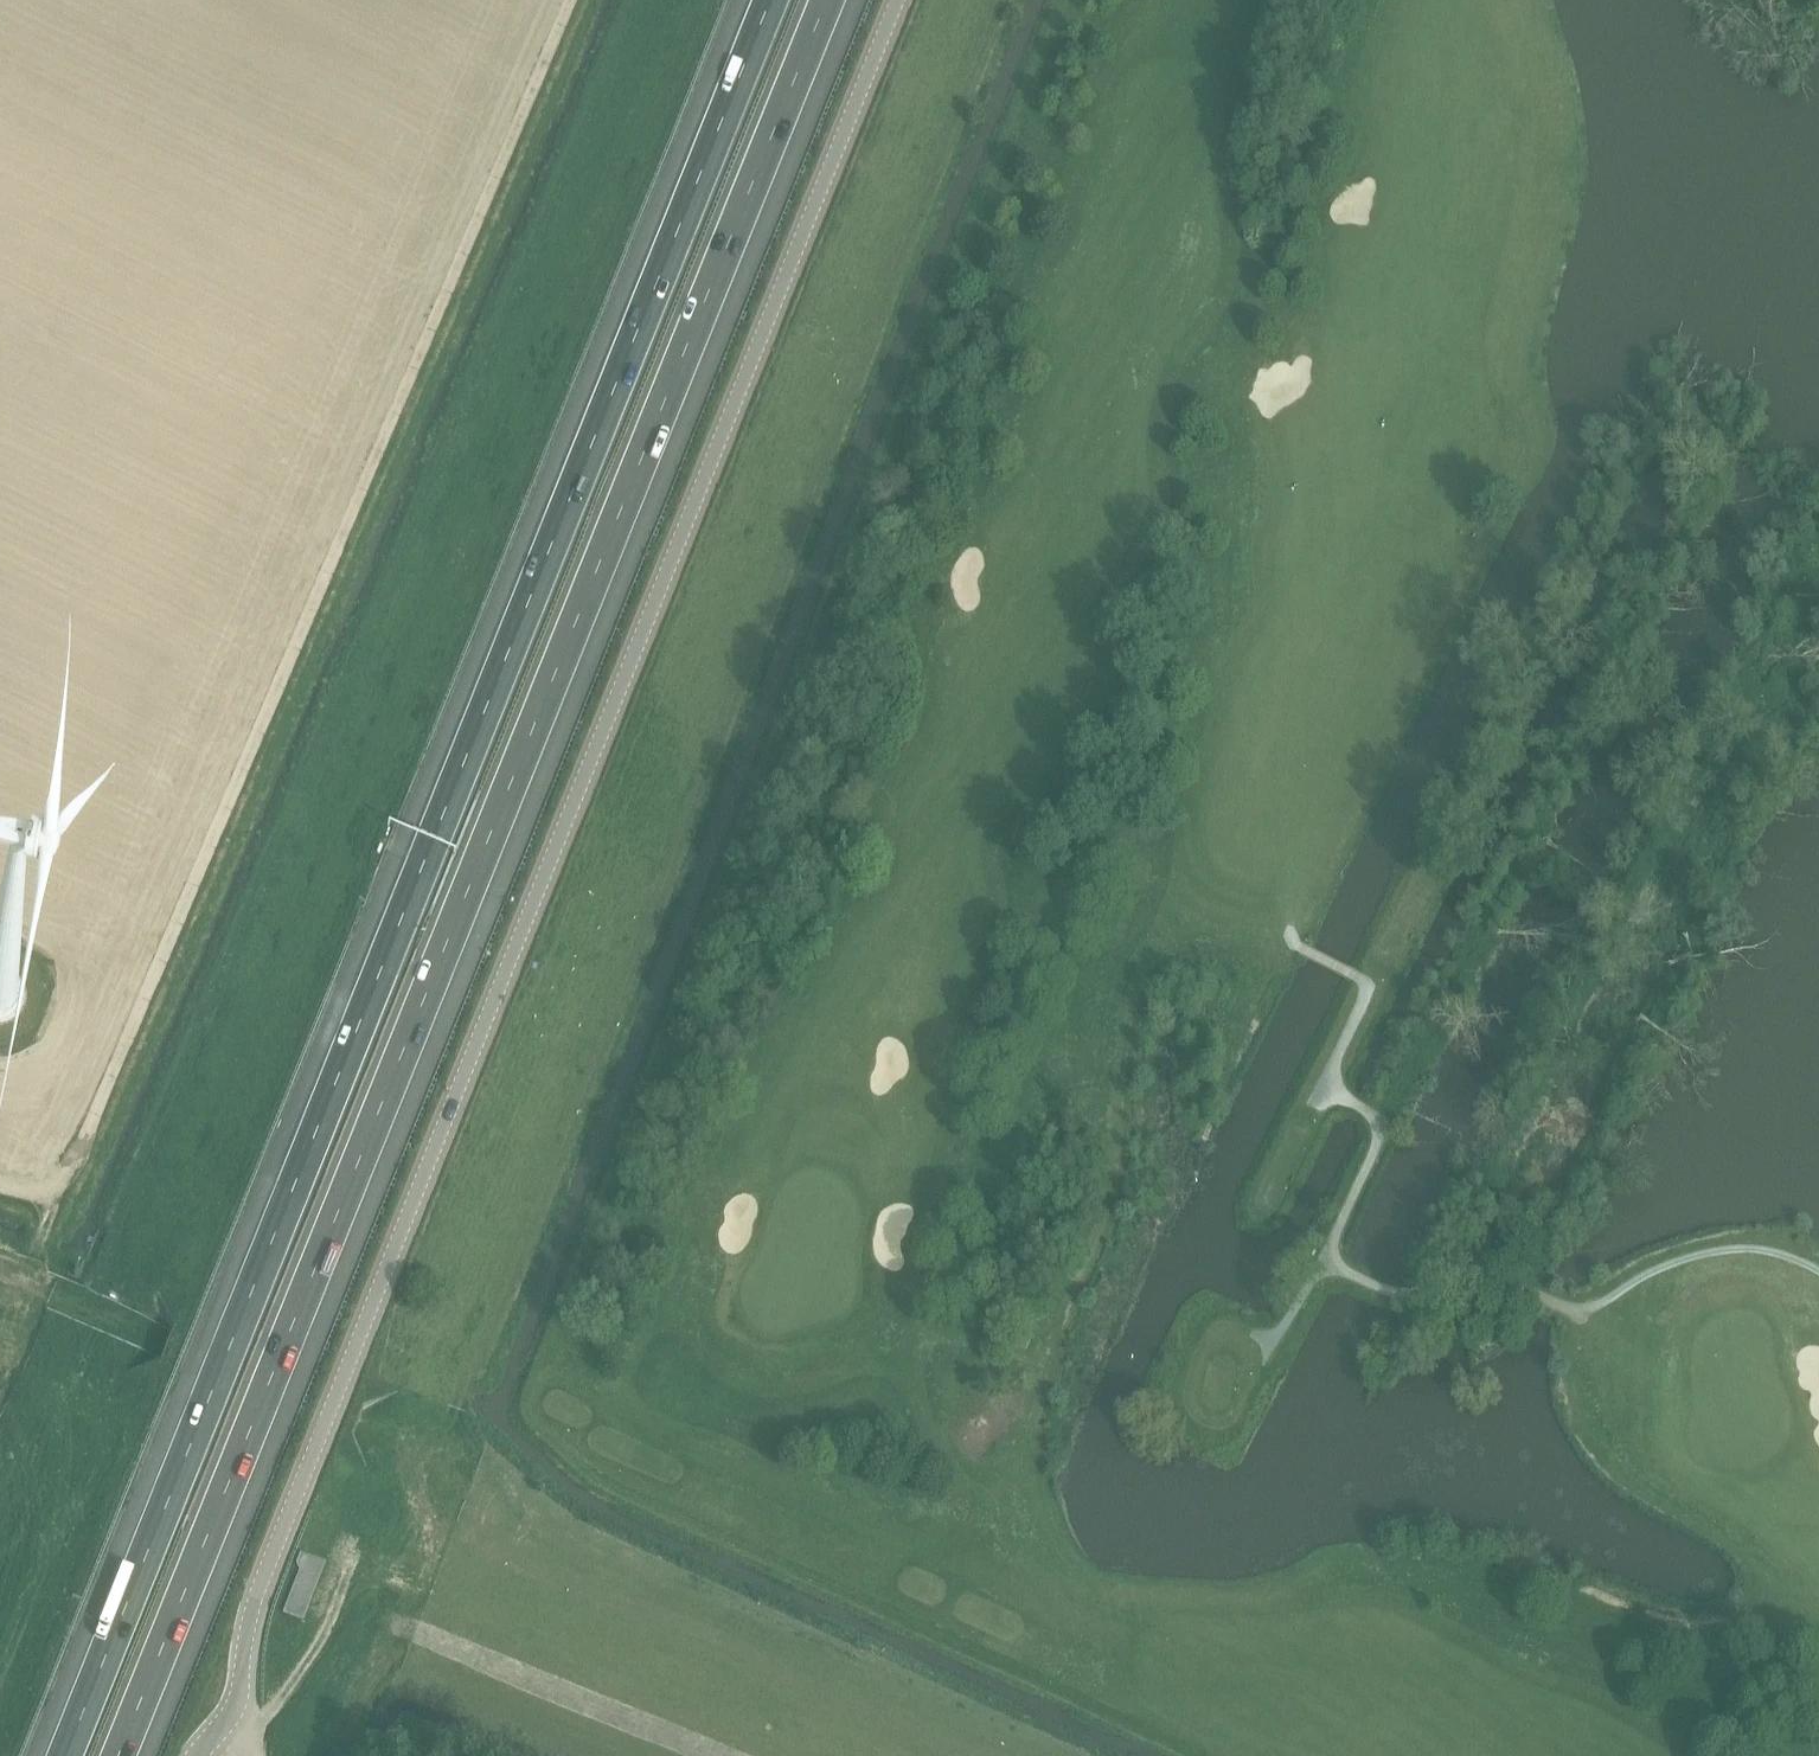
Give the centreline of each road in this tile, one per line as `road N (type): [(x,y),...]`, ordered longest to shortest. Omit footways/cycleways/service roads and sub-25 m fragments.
road 1 (tertiary): [(197,1755),(236,1708),(261,1586),(898,0)]
road 2 (motorway): [(119,1755),(828,0)]
road 3 (motorway): [(772,0),(67,1755)]
road 4 (track): [(0,1272),(427,1453)]
road 5 (track): [(0,1674),(68,1502),(62,1402)]
road 6 (track): [(427,1453),(481,1464),(527,1509),(624,1561)]

